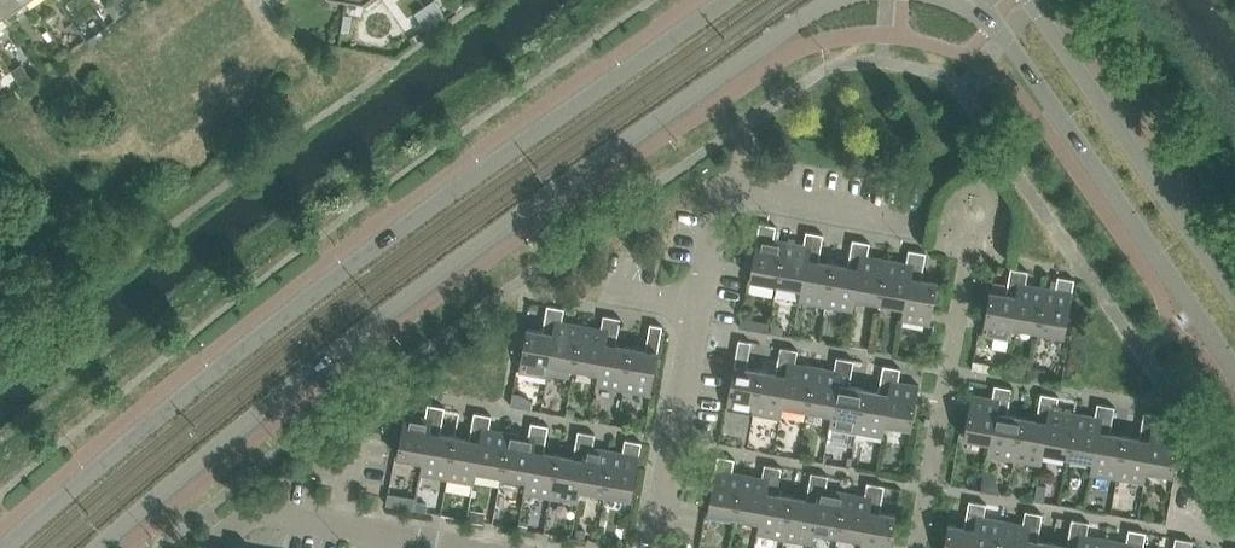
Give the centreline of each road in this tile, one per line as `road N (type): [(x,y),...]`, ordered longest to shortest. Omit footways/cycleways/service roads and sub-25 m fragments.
road 1 (secondary): [(101,547),(378,320),(833,0)]
road 2 (secondary): [(729,0),(264,335),(8,547)]
road 3 (secondary): [(959,0),(987,15),(1016,51),(1234,368)]
road 4 (residential): [(655,547),(721,187)]
road 5 (secondary): [(1234,295),(1028,0)]
road 6 (residential): [(211,547),(256,511),(465,547)]
road 7 (residential): [(913,223),(721,187)]

